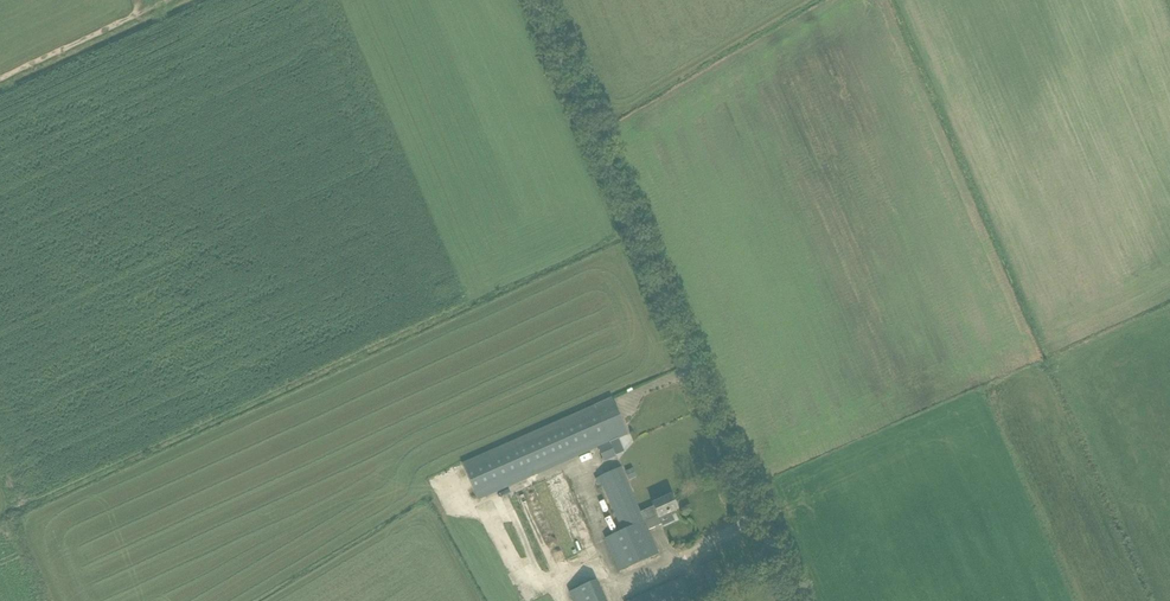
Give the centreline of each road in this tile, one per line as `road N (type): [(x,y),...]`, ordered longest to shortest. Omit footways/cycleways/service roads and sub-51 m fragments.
road 1 (unclassified): [(788,600),(532,0)]

